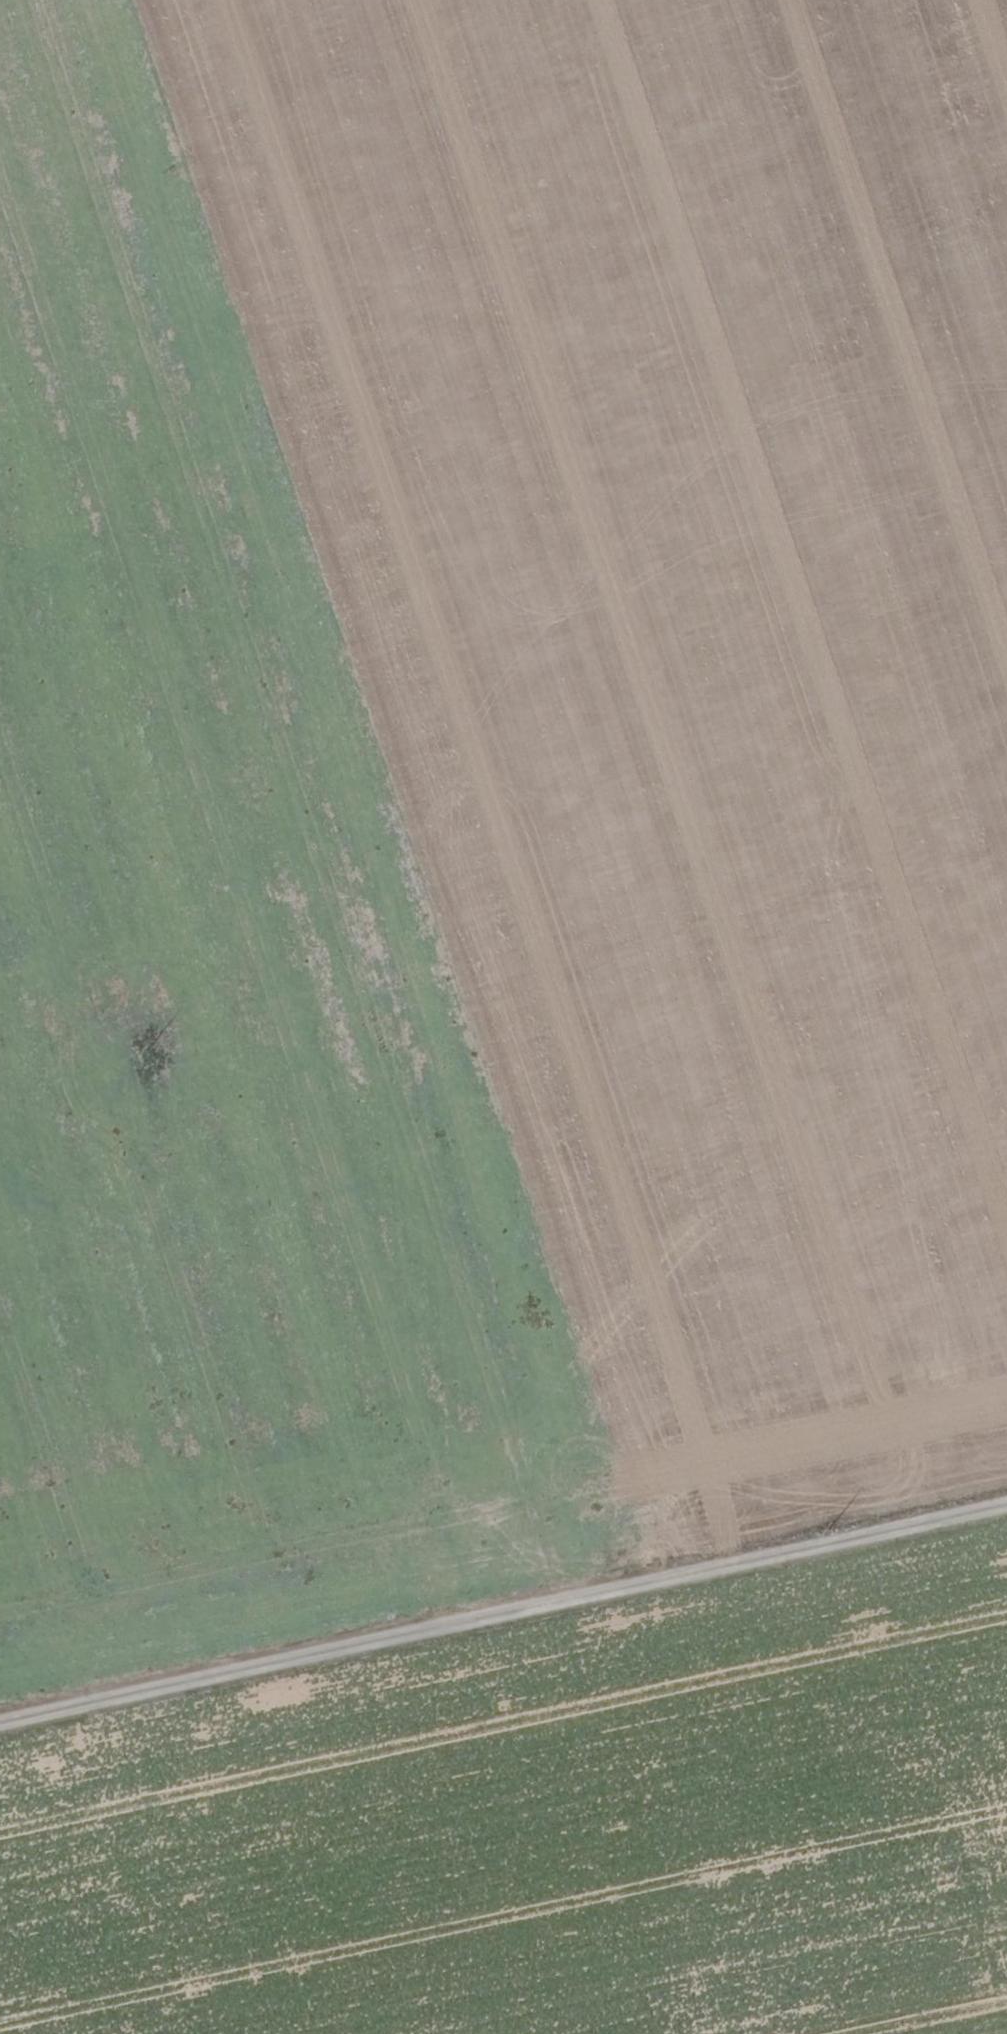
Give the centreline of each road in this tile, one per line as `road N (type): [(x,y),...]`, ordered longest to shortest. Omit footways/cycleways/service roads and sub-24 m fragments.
road 1 (track): [(0,1719),(1006,1501)]

